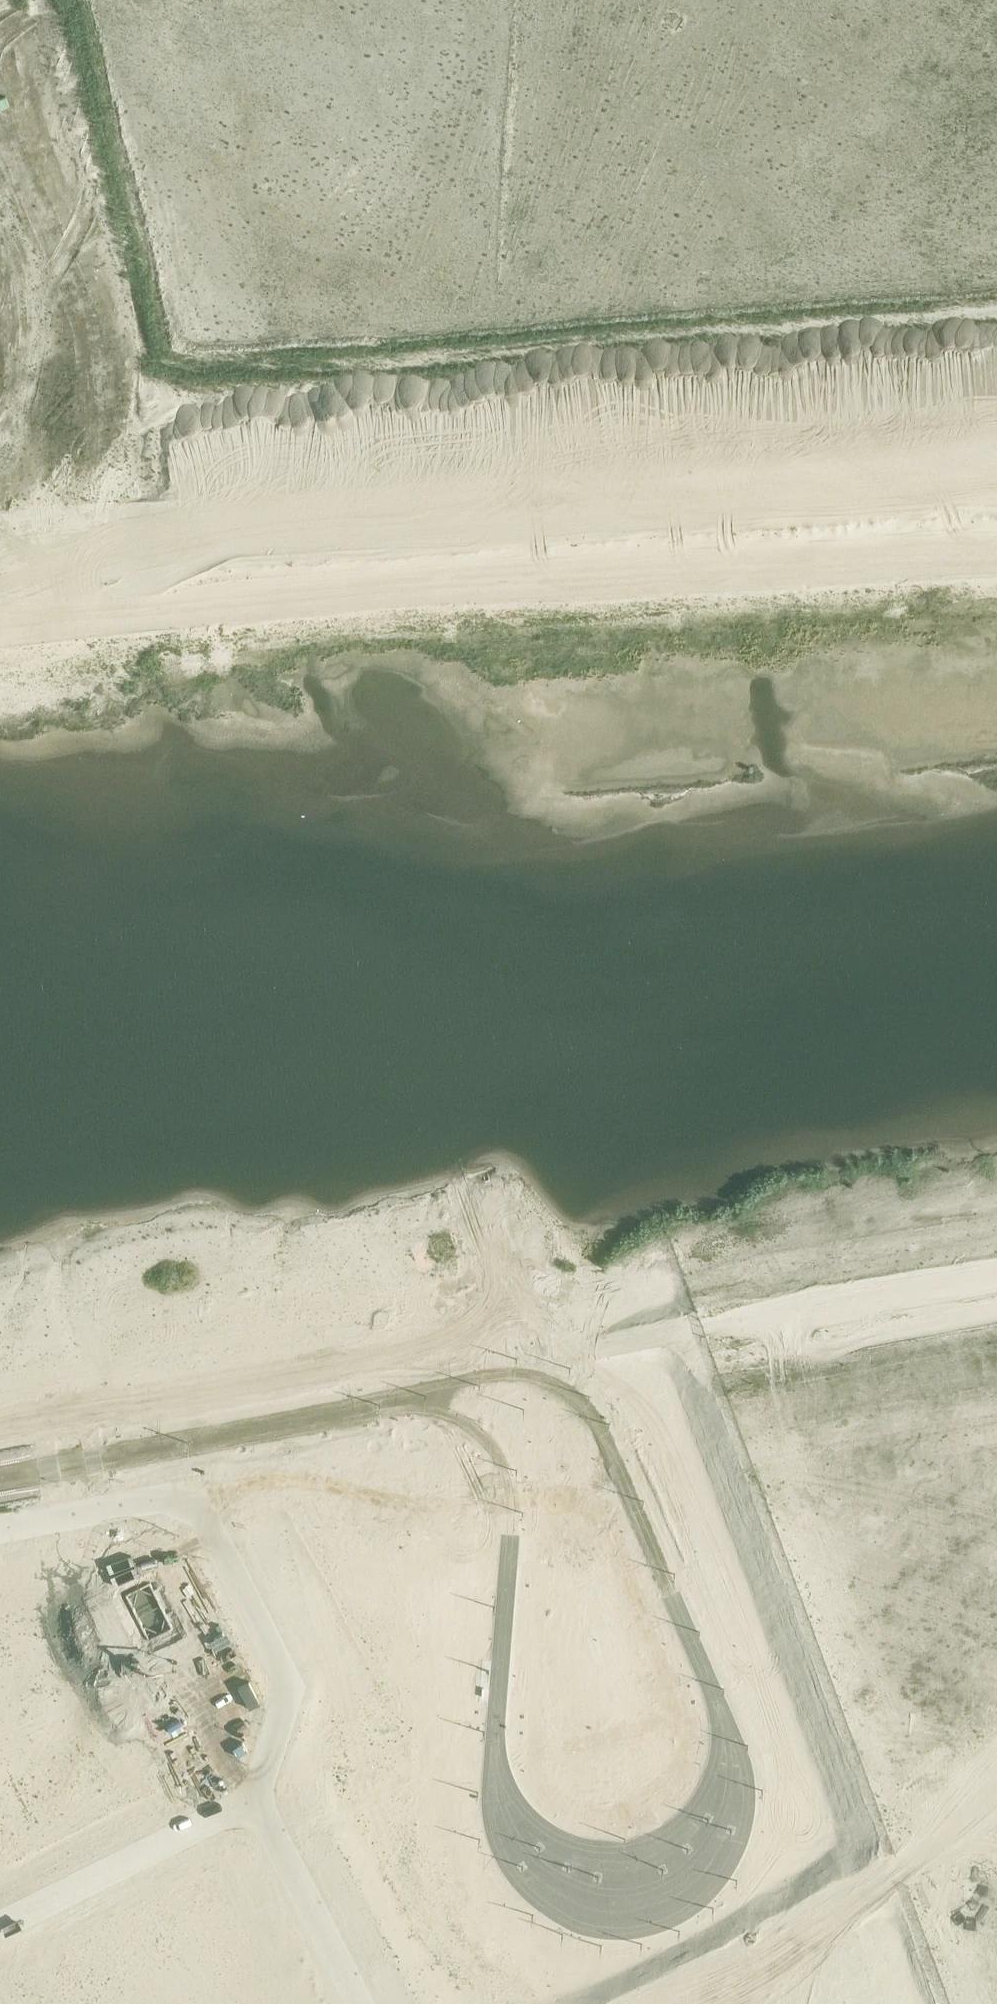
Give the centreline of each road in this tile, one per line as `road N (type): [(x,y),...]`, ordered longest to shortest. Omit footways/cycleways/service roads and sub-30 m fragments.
road 1 (tertiary): [(996,1378),(442,1477),(198,1500)]
road 2 (residential): [(198,1500),(288,1691),(257,1797),(356,2003)]
road 3 (tertiary): [(748,2003),(996,1878)]
road 4 (tertiary): [(198,1500),(0,1546)]

